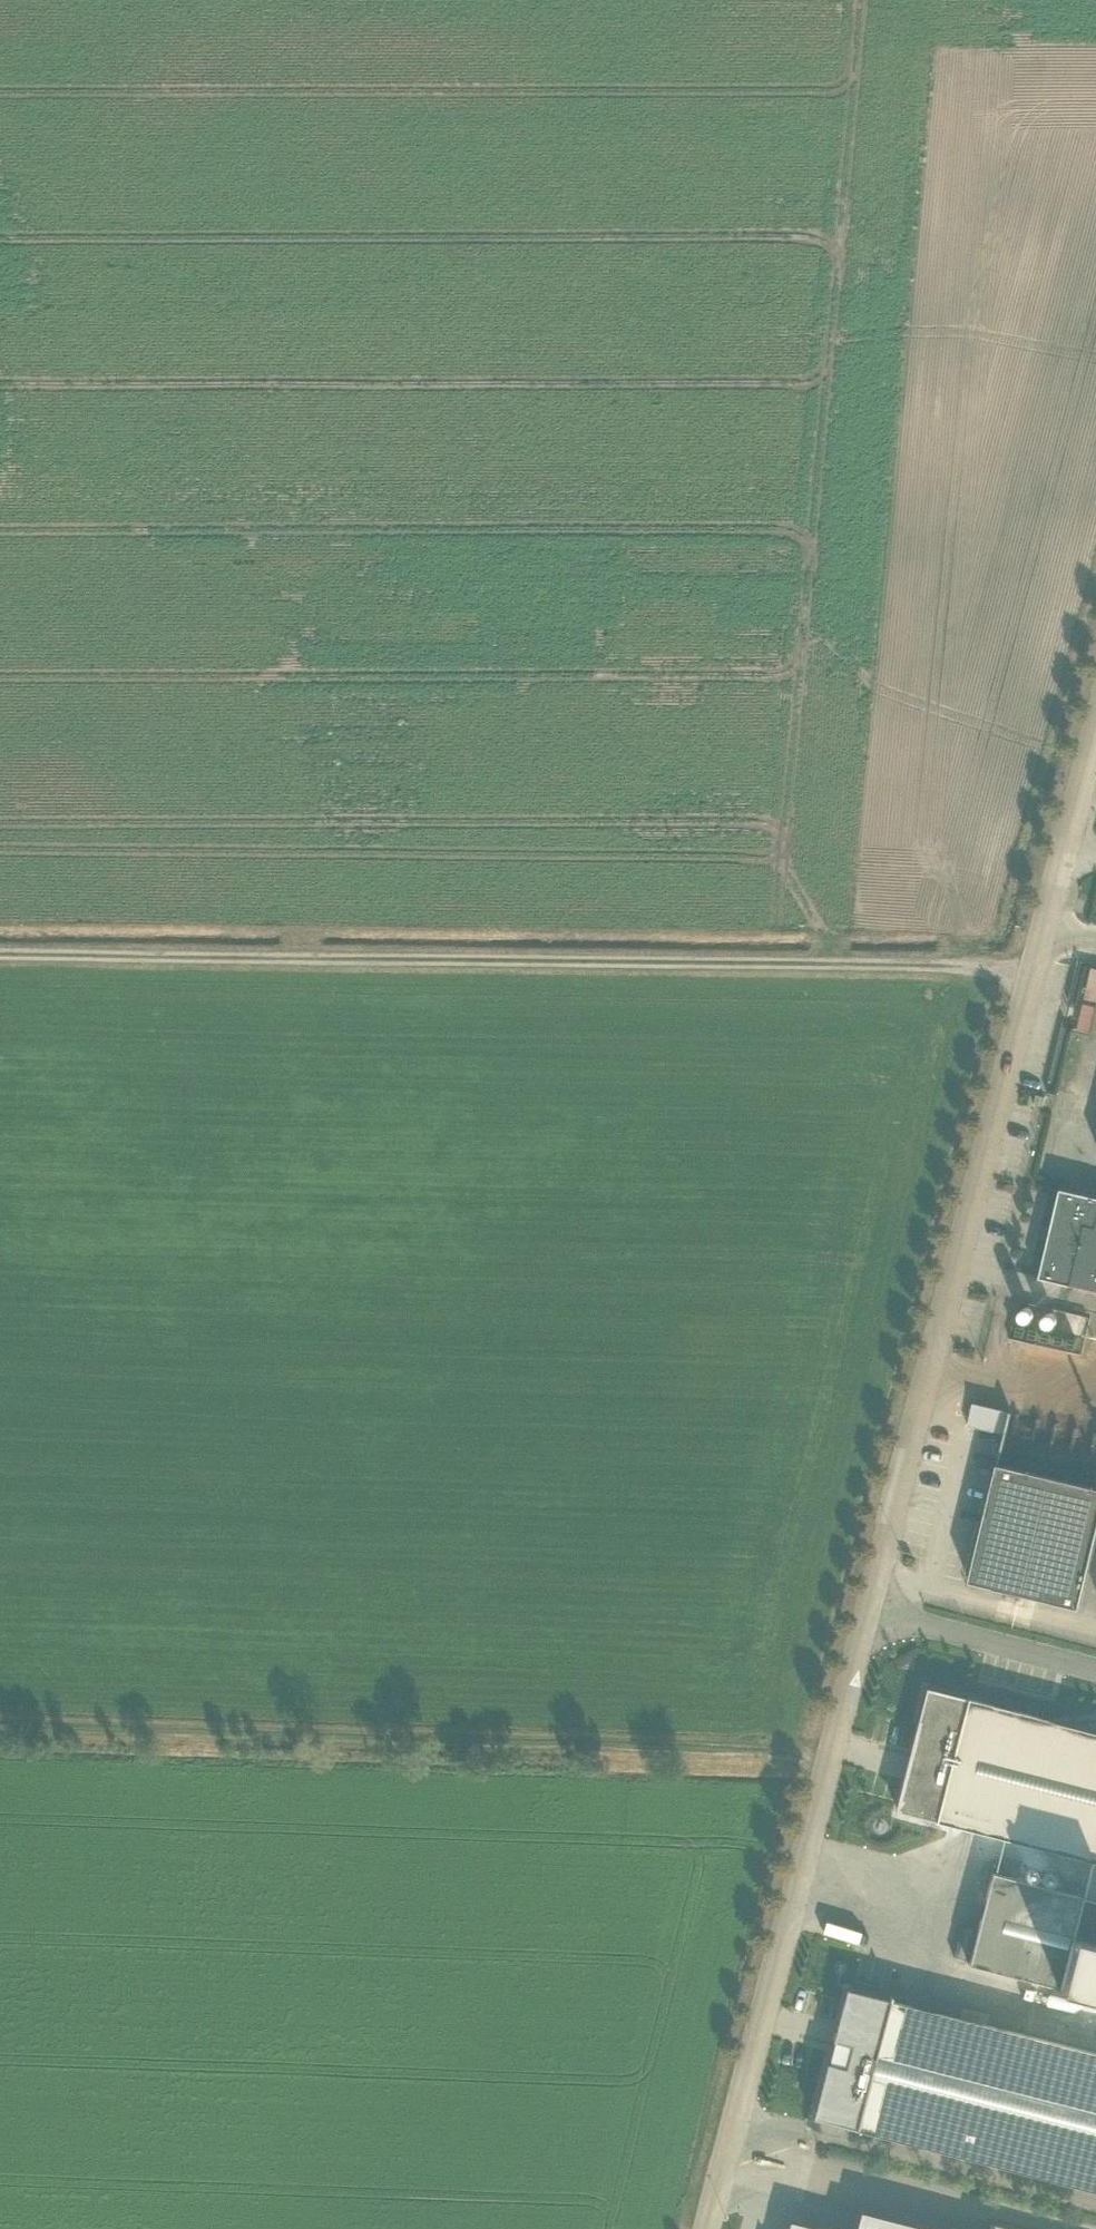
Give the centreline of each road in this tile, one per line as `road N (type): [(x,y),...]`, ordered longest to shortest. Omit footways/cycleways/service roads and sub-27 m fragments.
road 1 (track): [(1032,969),(0,949)]
road 2 (unclassified): [(867,1608),(1095,717)]
road 3 (track): [(832,1753),(0,1730)]
road 4 (unclassified): [(708,2228),(867,1608)]
road 5 (unclassified): [(1095,1667),(867,1608)]

